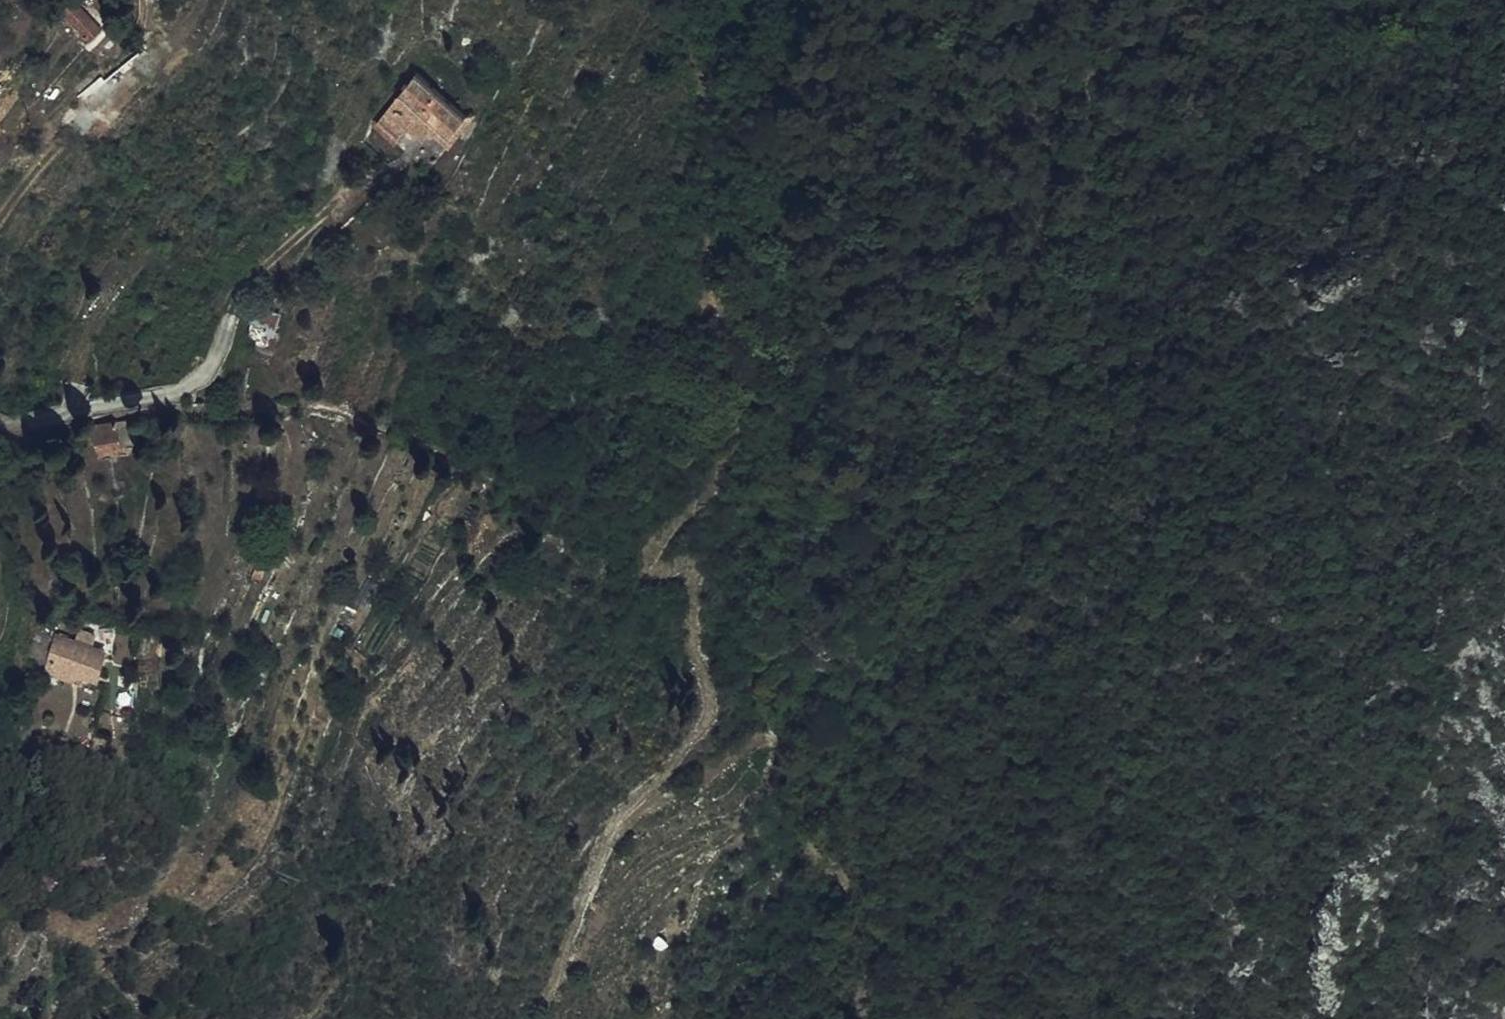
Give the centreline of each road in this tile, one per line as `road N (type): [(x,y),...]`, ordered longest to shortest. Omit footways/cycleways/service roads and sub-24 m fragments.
road 1 (track): [(0,418),(179,392),(198,381),(221,347)]

